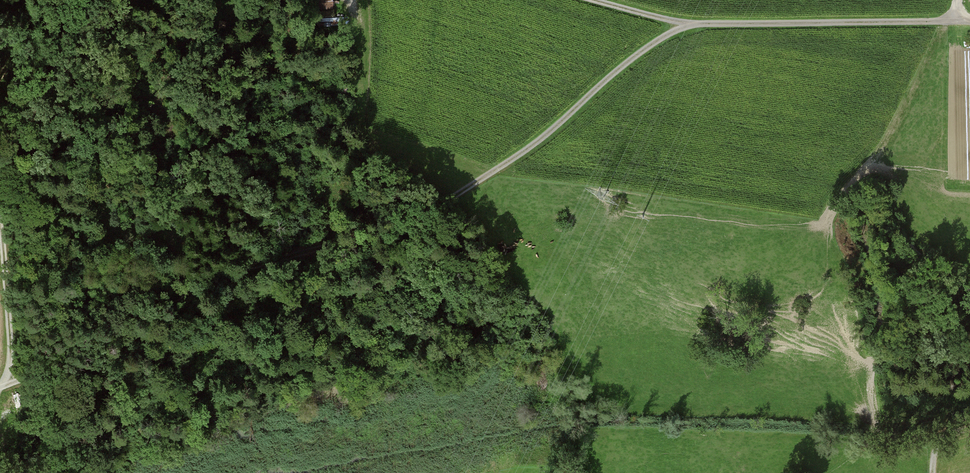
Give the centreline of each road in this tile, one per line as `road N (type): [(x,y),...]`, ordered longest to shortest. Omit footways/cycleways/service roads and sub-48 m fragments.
road 1 (track): [(0,390),(250,268),(425,214),(508,165),(685,25),(969,20)]
road 2 (track): [(948,21),(886,142),(846,184)]
road 3 (track): [(0,164),(62,55),(69,0)]
road 4 (track): [(11,385),(0,217)]

